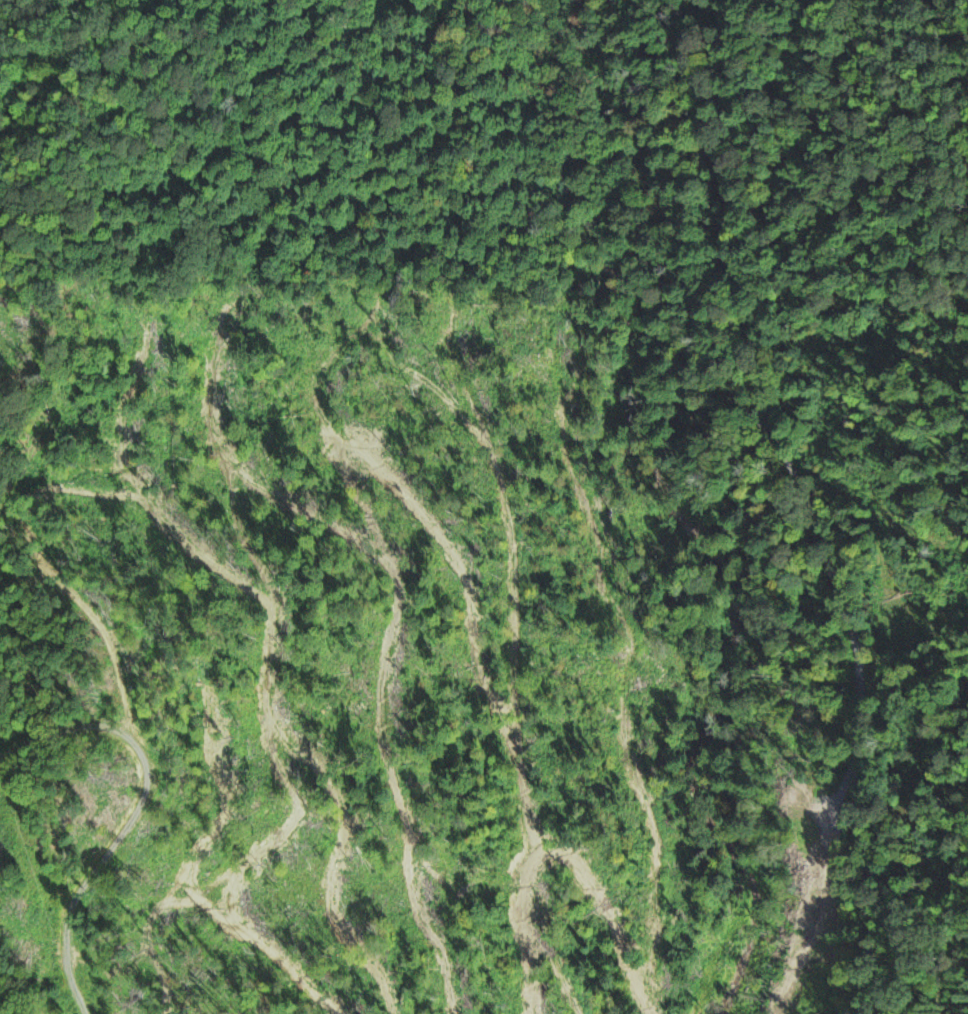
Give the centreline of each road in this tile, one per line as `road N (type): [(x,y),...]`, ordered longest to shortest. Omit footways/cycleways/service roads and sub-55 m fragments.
road 1 (tertiary): [(862,1013),(868,894),(848,618),(759,383),(749,306),(676,0)]

